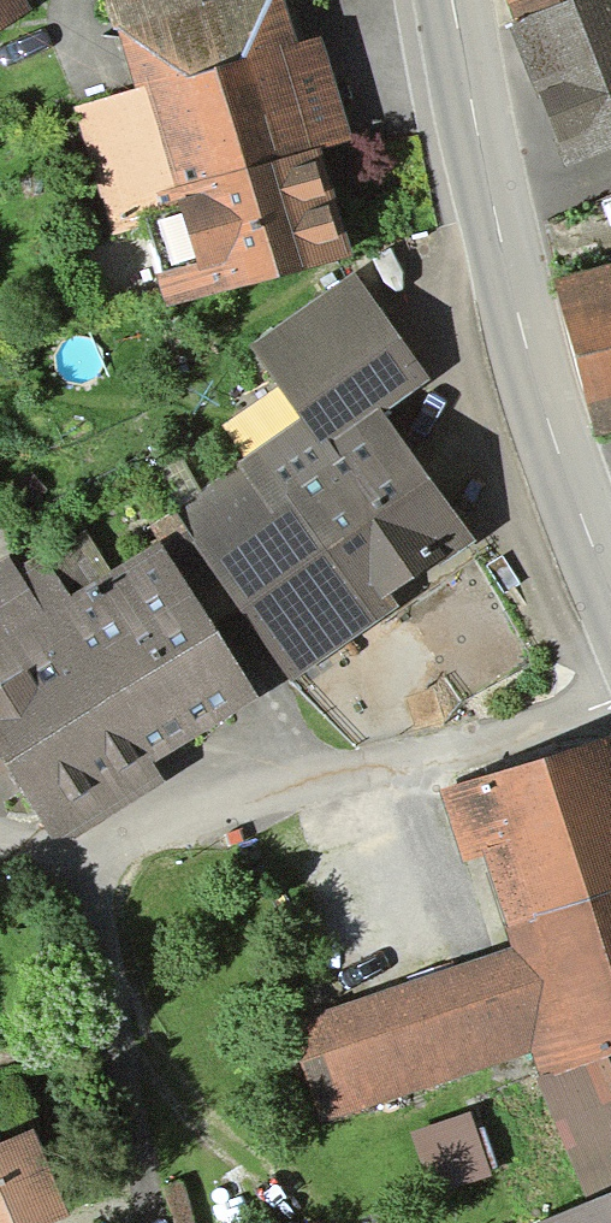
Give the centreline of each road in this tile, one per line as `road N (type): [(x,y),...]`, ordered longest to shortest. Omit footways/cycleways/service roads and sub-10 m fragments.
road 1 (secondary): [(610,612),(502,291),(450,0)]

